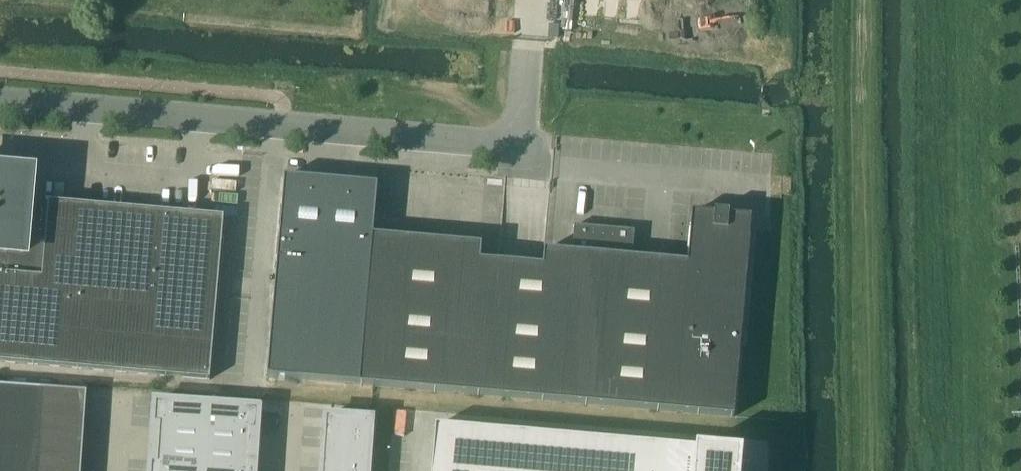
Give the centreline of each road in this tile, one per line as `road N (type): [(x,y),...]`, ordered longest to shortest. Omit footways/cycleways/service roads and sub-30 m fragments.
road 1 (unclassified): [(0,100),(519,144)]

